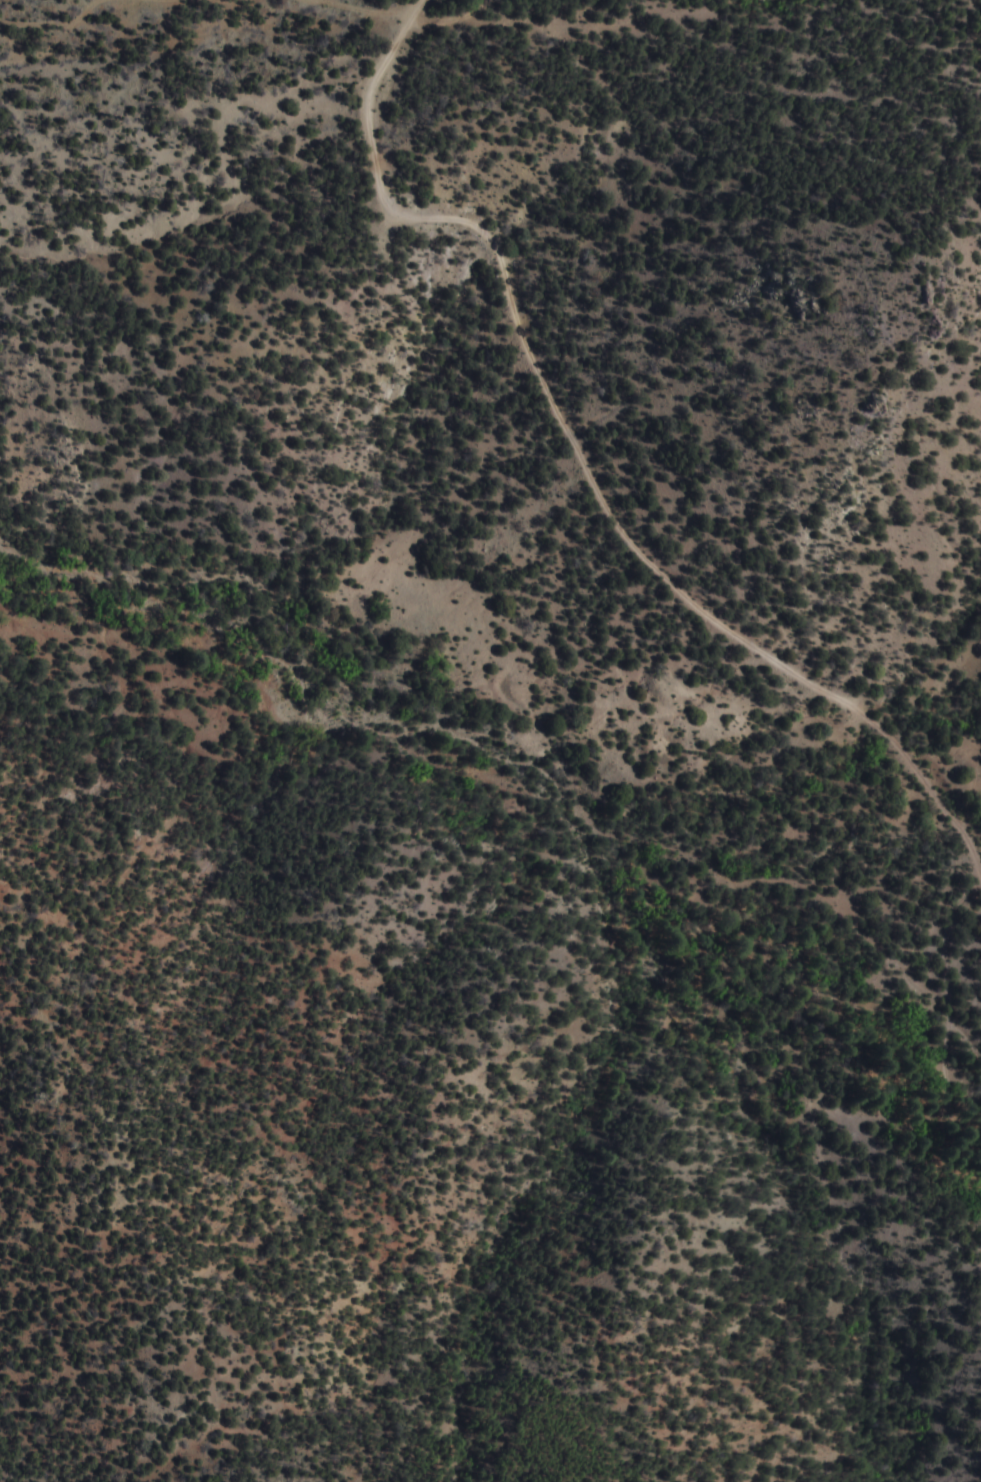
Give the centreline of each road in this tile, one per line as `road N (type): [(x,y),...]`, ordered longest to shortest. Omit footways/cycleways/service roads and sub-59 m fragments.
road 1 (track): [(418,0),(363,110),(371,173),(386,192),(435,219),(500,286),(573,465),(608,525),(657,580),(884,733),(921,773),(980,892)]
road 2 (track): [(980,1056),(865,933),(786,883),(729,883),(391,768),(0,574)]

